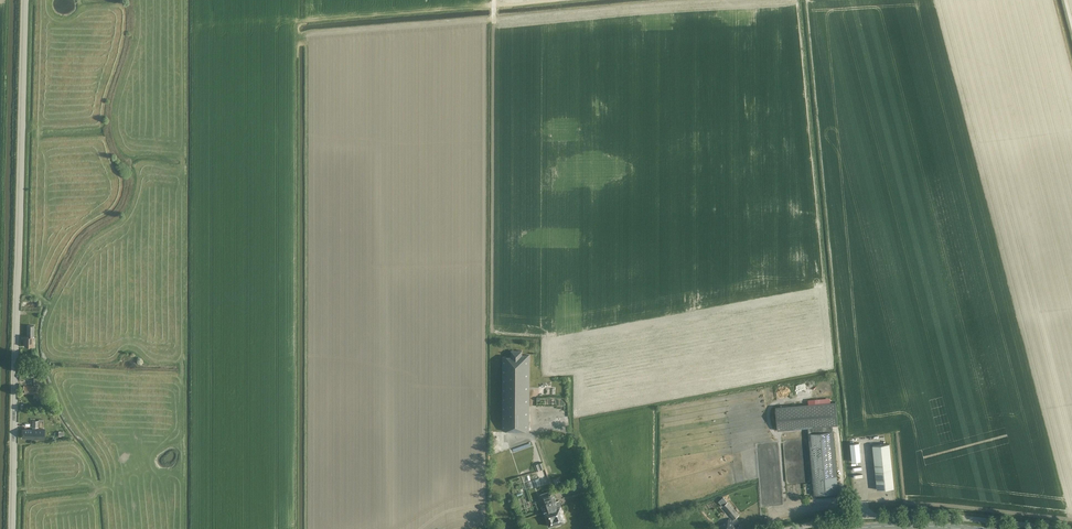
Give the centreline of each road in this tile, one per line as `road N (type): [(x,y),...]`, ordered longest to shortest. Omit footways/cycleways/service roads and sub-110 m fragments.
road 1 (unclassified): [(13,528),(25,0)]
road 2 (unclassified): [(794,528),(908,515),(1051,528)]

